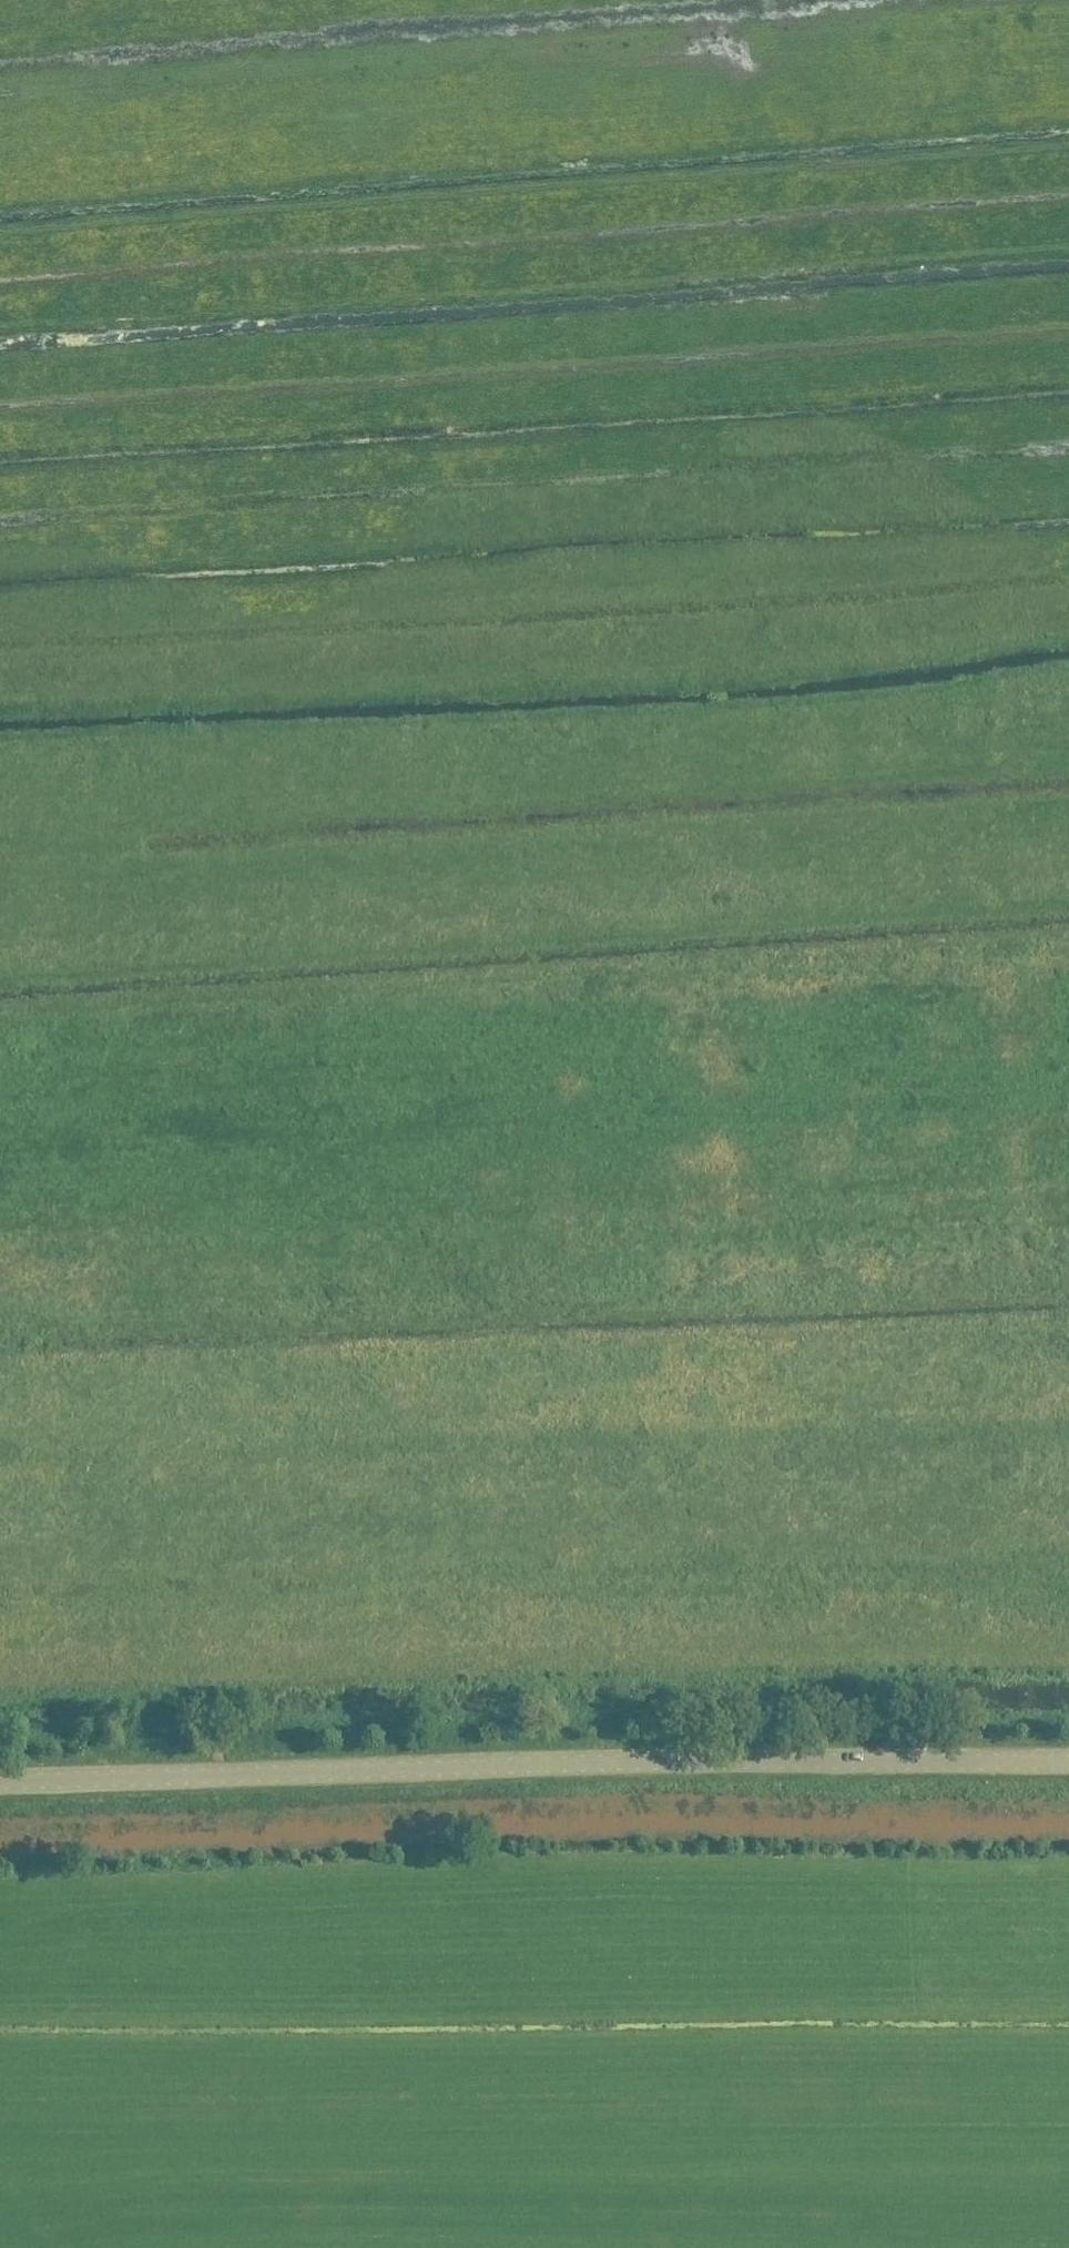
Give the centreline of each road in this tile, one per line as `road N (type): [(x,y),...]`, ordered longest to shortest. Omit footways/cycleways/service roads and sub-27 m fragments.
road 1 (unclassified): [(0,1784),(1068,1769)]

